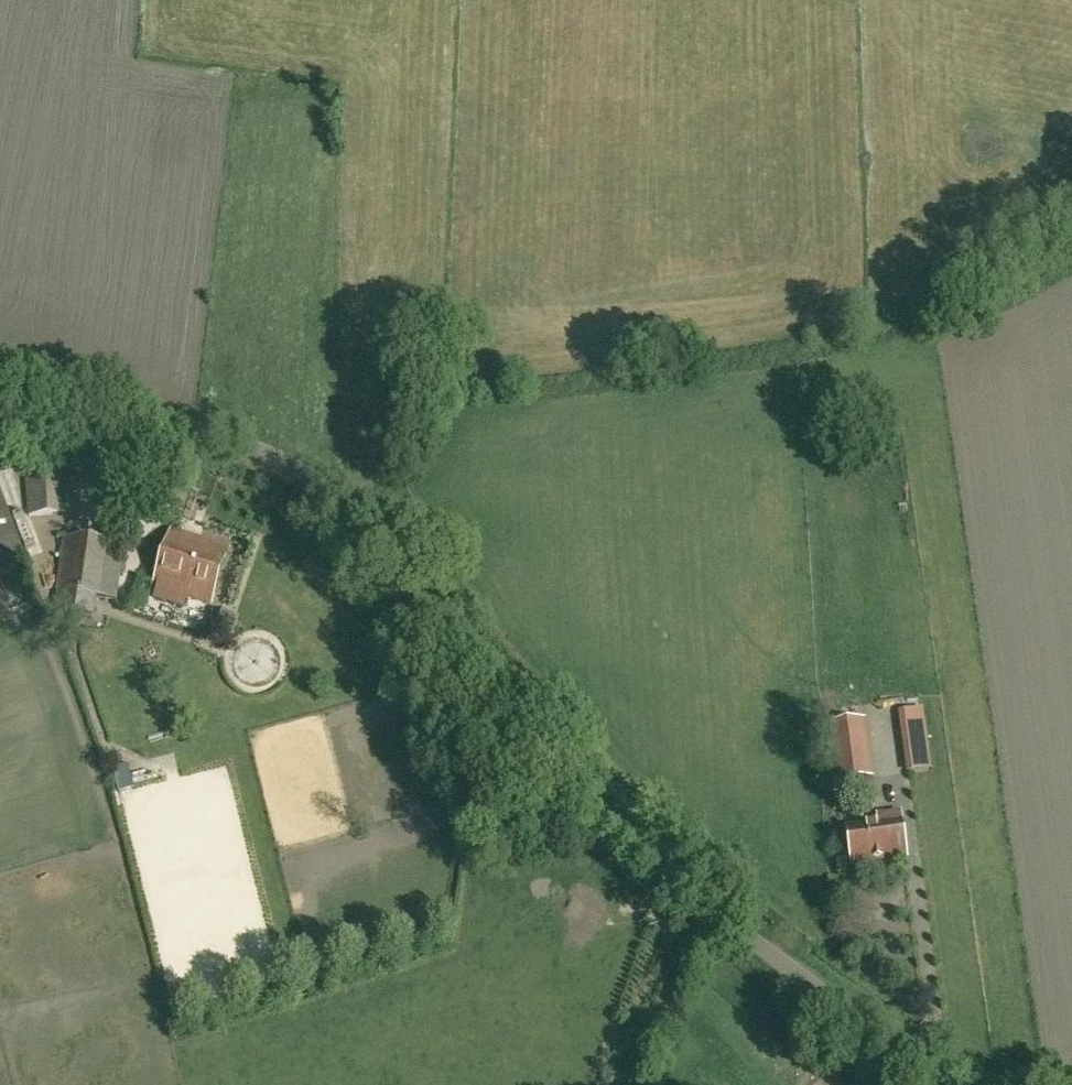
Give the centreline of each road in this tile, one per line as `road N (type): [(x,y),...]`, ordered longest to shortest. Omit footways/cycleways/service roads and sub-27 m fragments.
road 1 (unclassified): [(986,1084),(838,1005),(553,779),(516,739),(375,539),(319,487),(241,441),(181,421),(0,390)]

